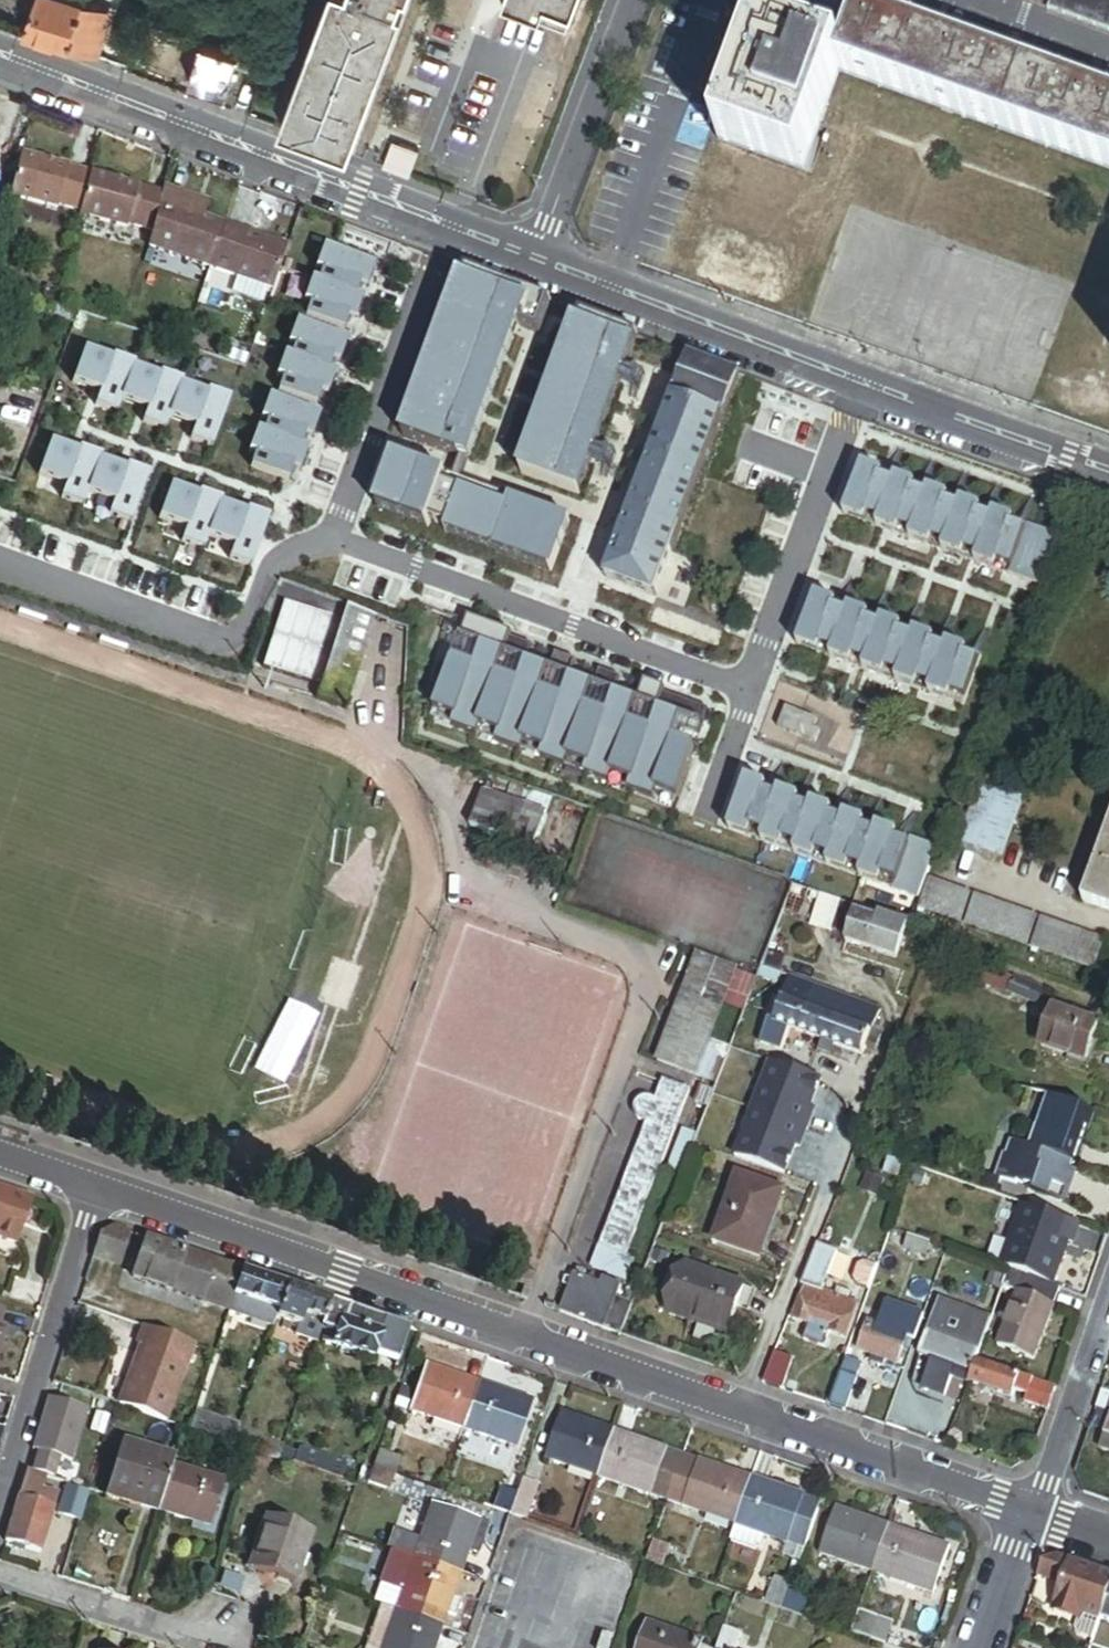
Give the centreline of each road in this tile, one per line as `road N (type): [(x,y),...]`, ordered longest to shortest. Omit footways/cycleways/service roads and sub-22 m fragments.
road 1 (residential): [(93,1191),(1033,1517)]
road 2 (residential): [(0,56),(449,223)]
road 3 (residential): [(334,539),(752,695)]
road 4 (residential): [(334,539),(281,560),(240,632),(205,631),(0,560)]
road 5 (residential): [(530,253),(867,378)]
road 6 (residential): [(867,378),(752,695)]
road 7 (residential): [(449,223),(334,539)]
road 8 (residential): [(0,1499),(93,1191)]
road 9 (residential): [(530,253),(622,0)]
road 10 (residential): [(867,378),(1108,469)]
road 11 (residential): [(219,1642),(0,1574)]
road 12 (residential): [(1033,1517),(1108,1302)]
road 13 (residential): [(981,1647),(1033,1517)]
road 14 (residential): [(752,695),(708,816)]

